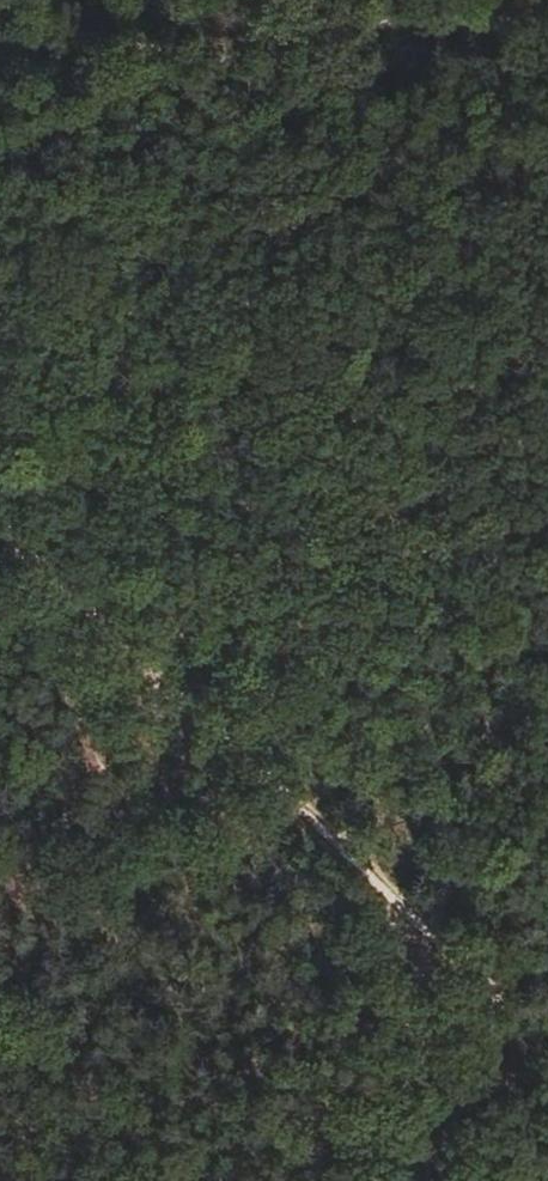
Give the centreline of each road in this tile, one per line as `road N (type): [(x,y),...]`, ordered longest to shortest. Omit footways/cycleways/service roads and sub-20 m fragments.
road 1 (track): [(0,519),(437,940),(547,1058)]

